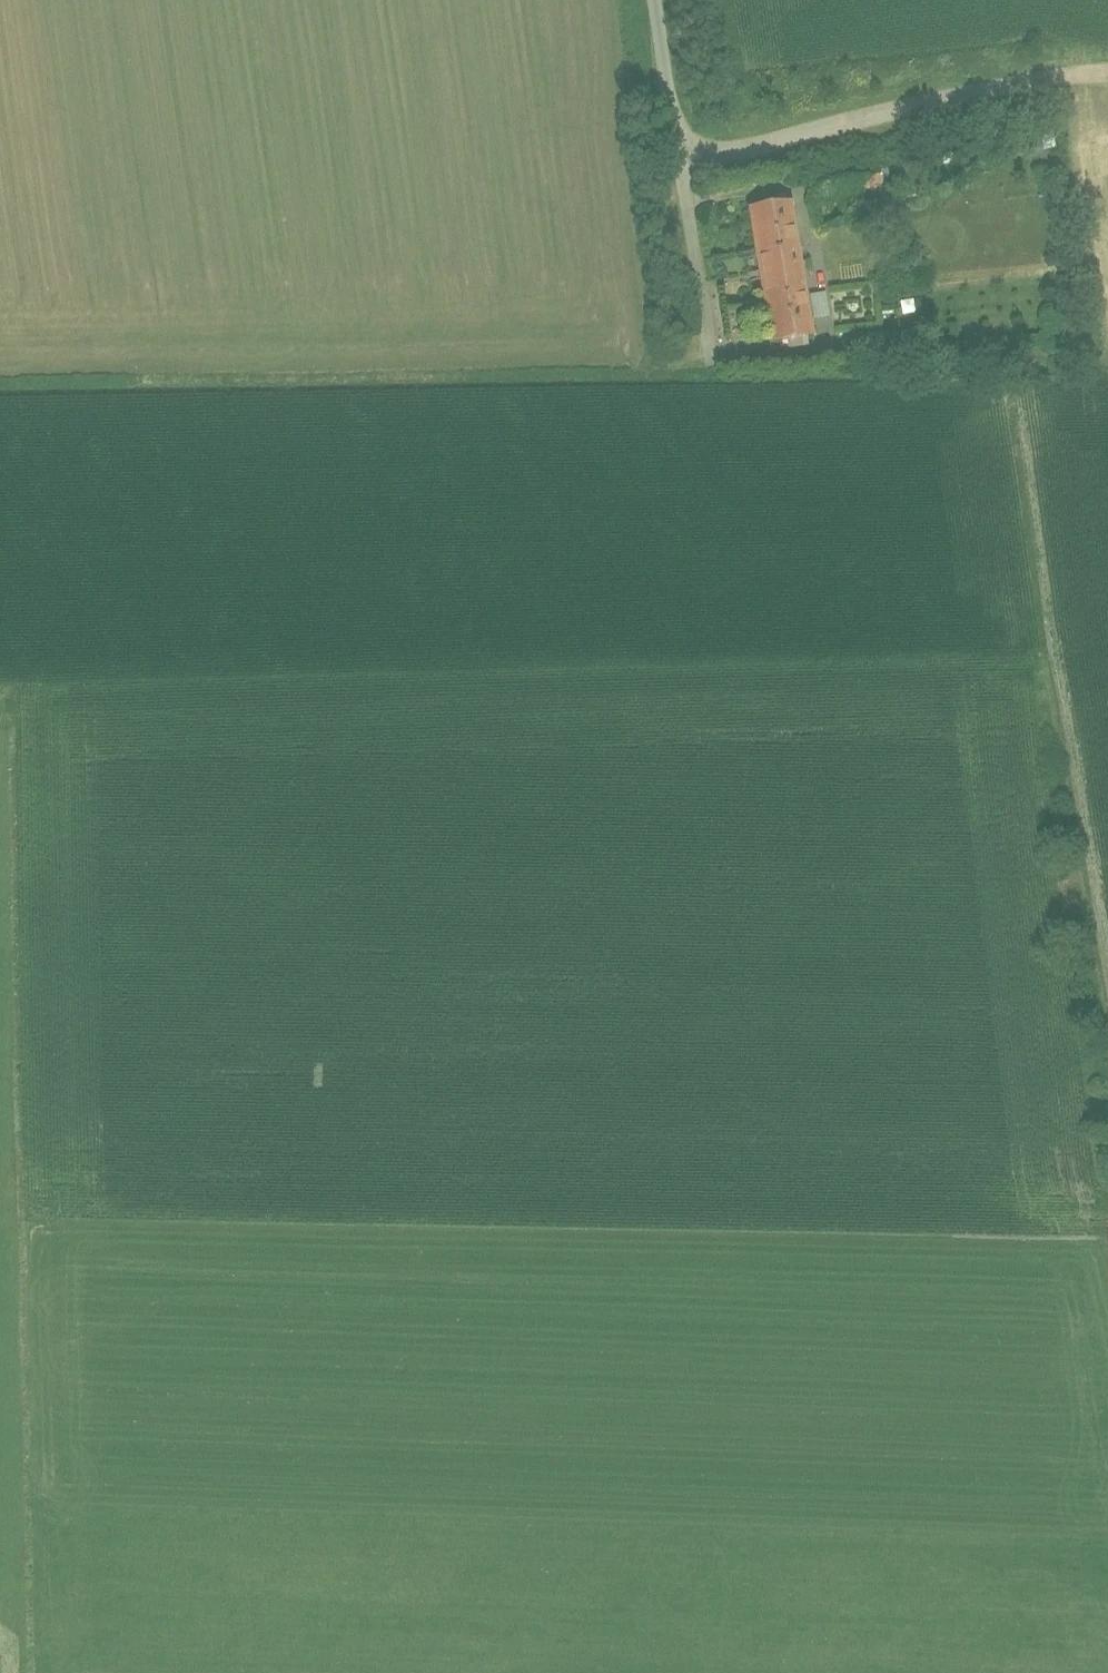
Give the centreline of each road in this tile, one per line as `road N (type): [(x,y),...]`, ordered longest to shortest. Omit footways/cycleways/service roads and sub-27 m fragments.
road 1 (track): [(1107,1036),(1028,572),(1003,375)]
road 2 (residential): [(655,0),(713,366)]

